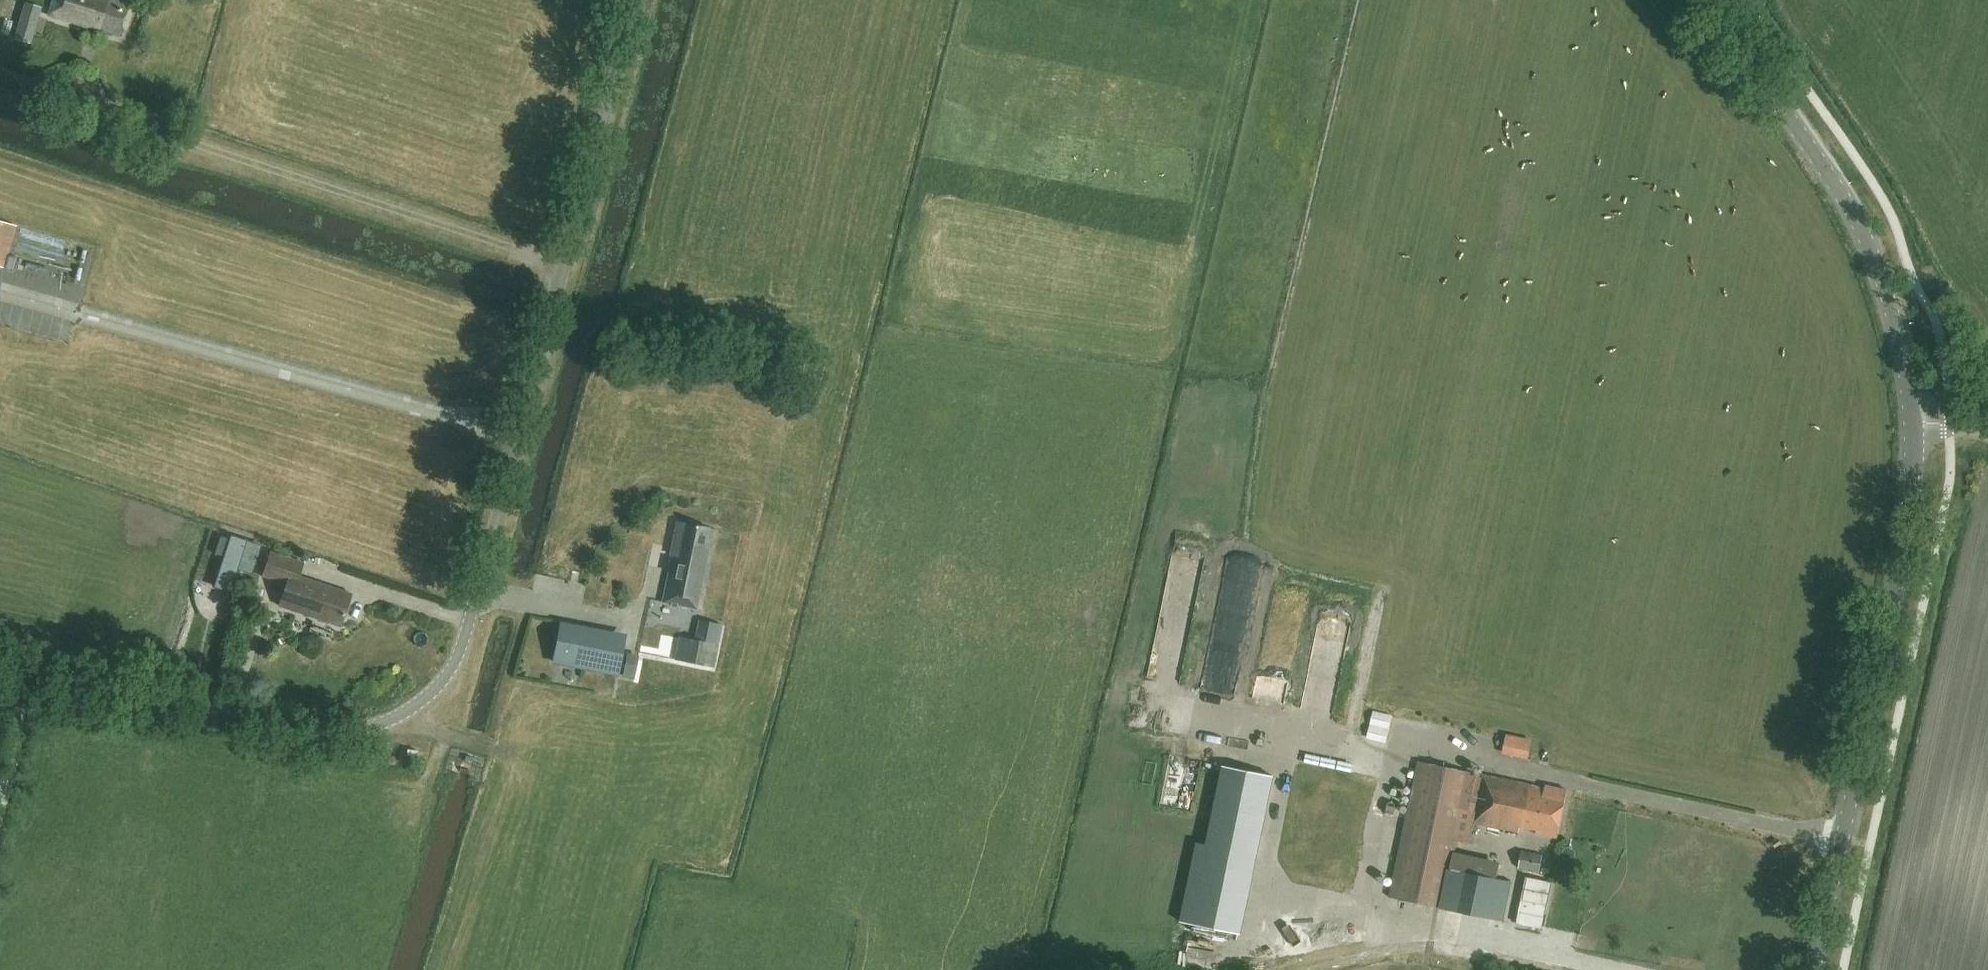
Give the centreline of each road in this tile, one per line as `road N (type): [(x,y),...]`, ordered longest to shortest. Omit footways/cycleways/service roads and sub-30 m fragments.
road 1 (unclassified): [(0,665),(327,729),(372,726),(439,683),(478,591),(635,0)]
road 2 (tertiary): [(1816,969),(1906,538),(1912,426)]
road 3 (tertiary): [(1912,426),(1883,274),(1811,145),(1705,0)]
road 4 (track): [(565,260),(163,137)]
road 5 (track): [(1535,969),(1432,948),(1325,969)]

